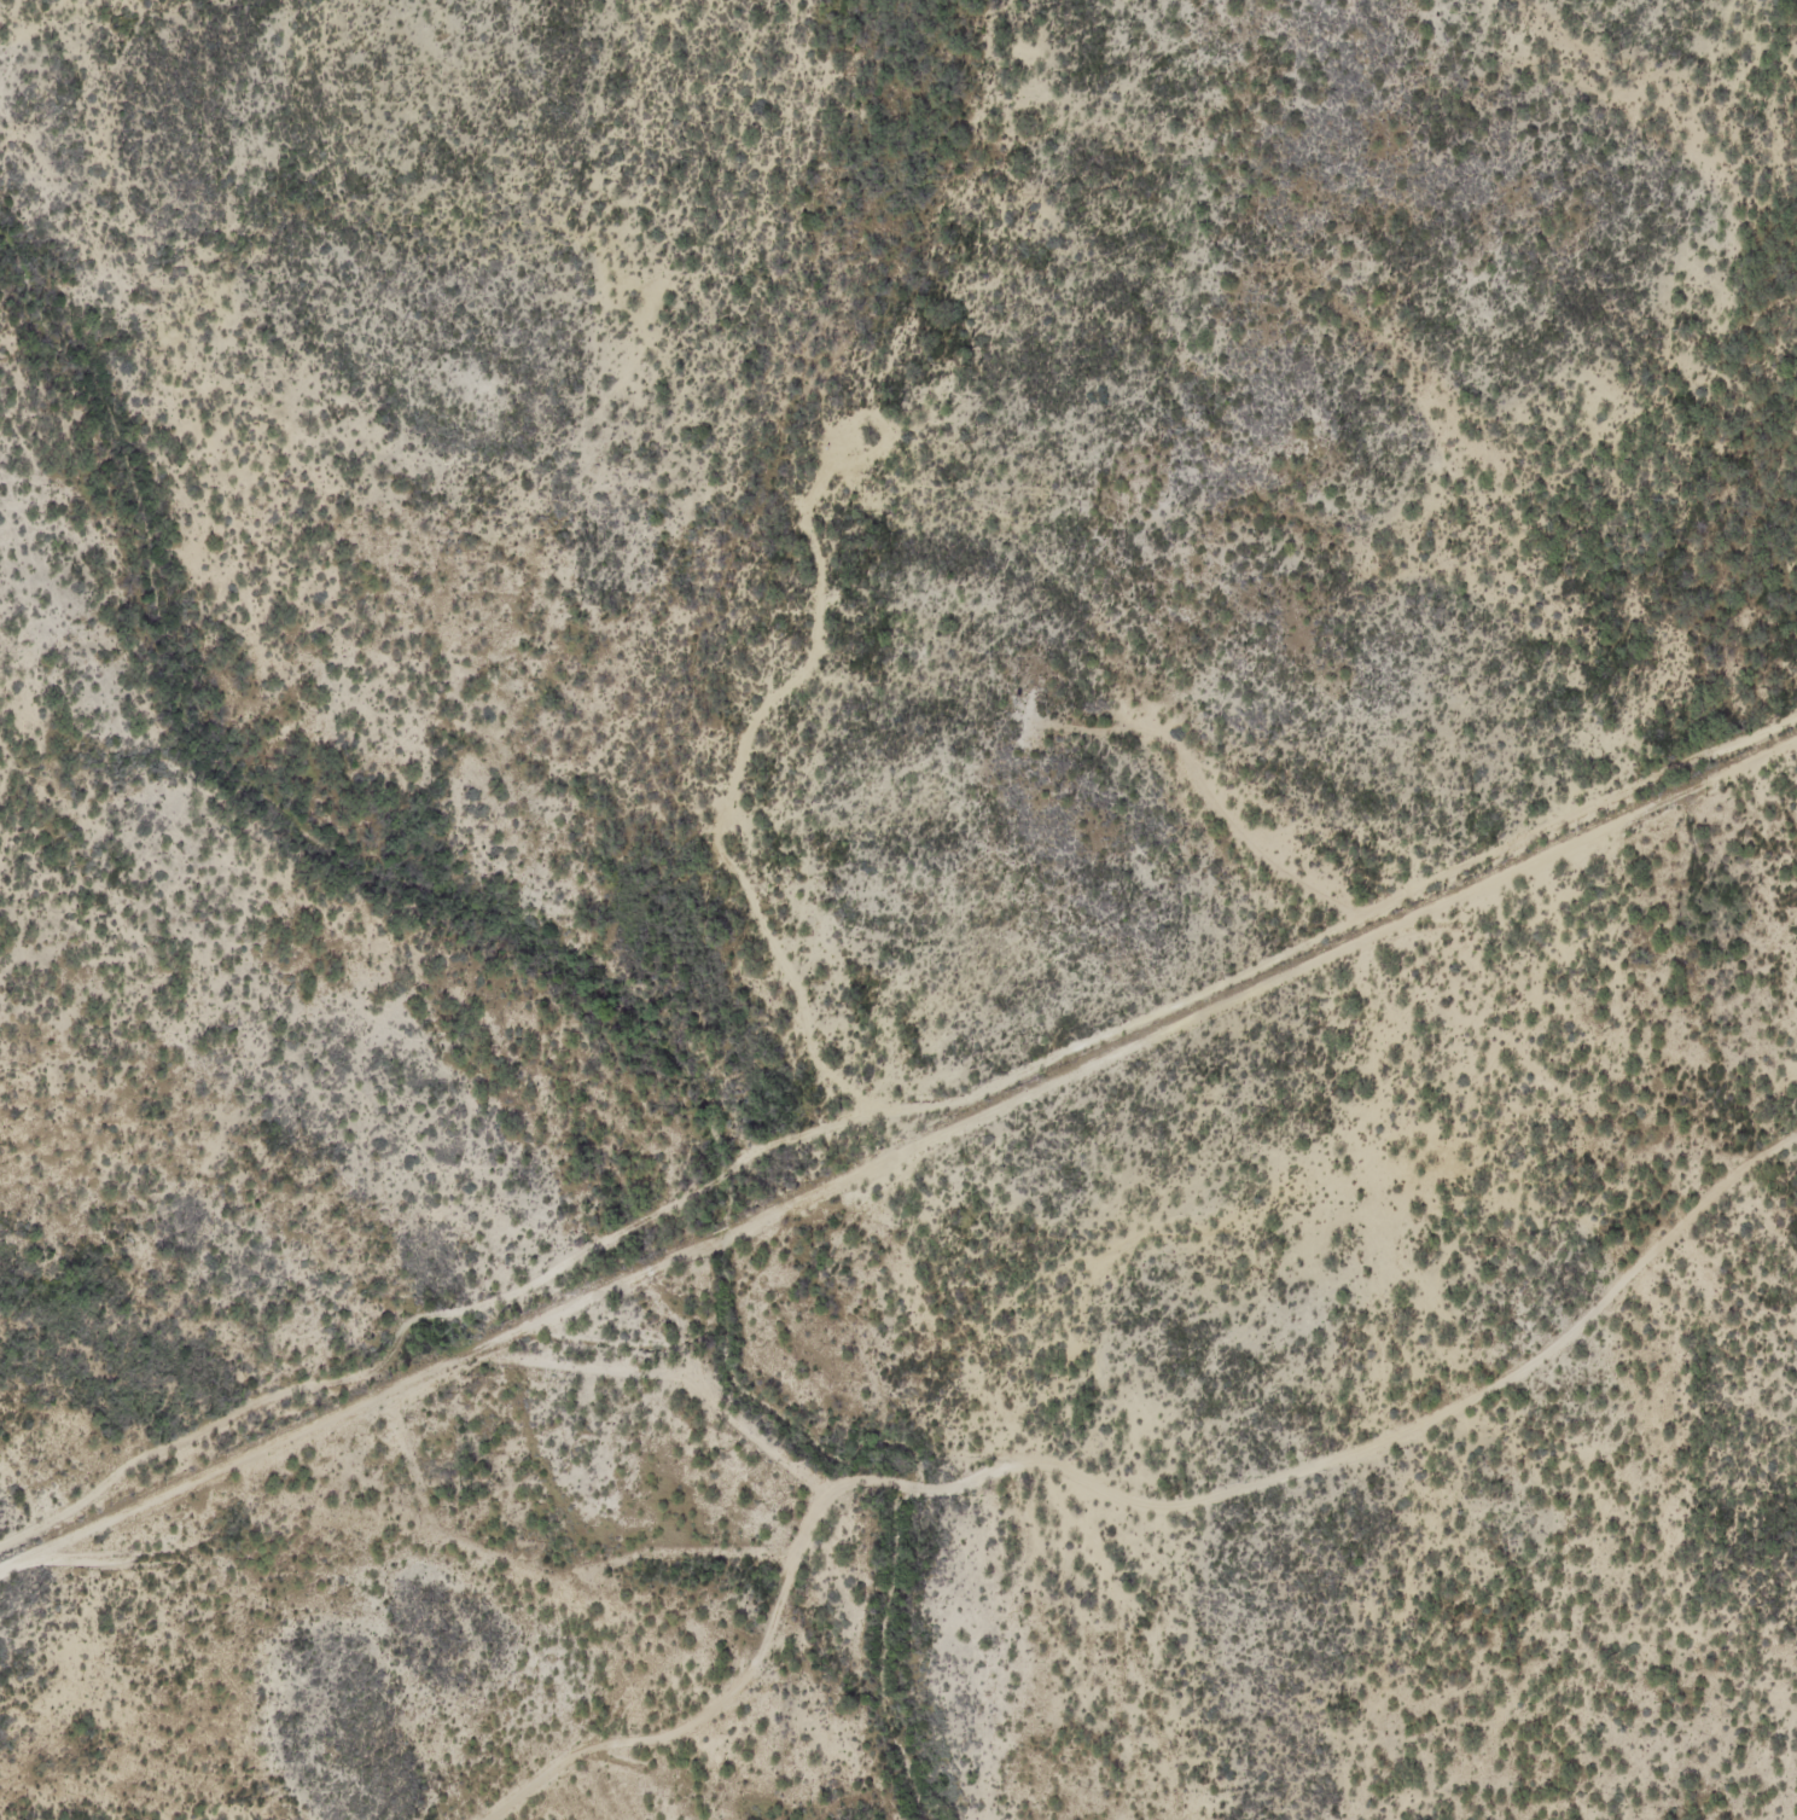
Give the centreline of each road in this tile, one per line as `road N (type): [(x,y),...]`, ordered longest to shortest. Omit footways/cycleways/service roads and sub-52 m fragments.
road 1 (residential): [(0,1559),(1796,723)]

